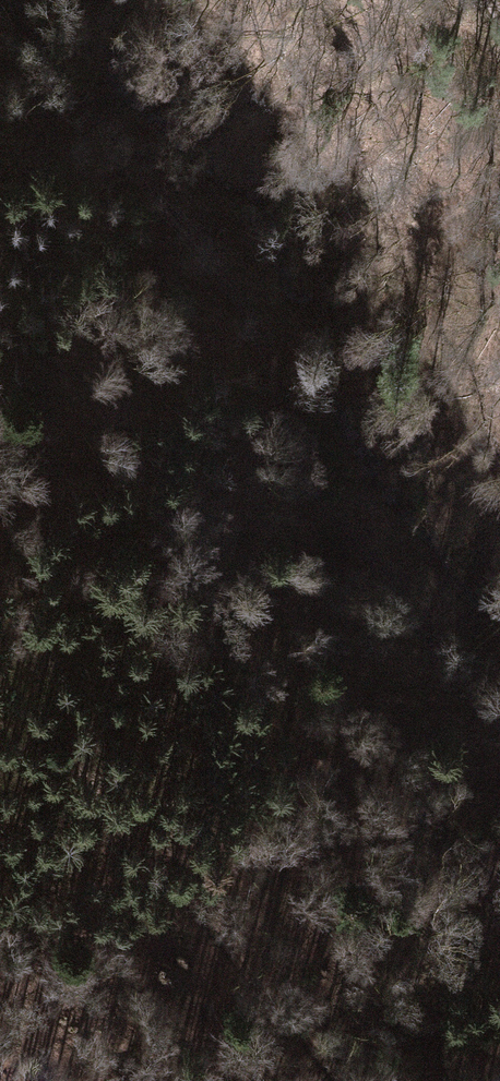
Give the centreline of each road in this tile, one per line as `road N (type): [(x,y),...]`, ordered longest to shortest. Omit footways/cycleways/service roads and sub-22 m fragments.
road 1 (track): [(8,0),(216,269),(278,368),(303,478),(380,562),(457,684),(499,719)]
road 2 (track): [(340,1080),(37,720),(0,689)]

